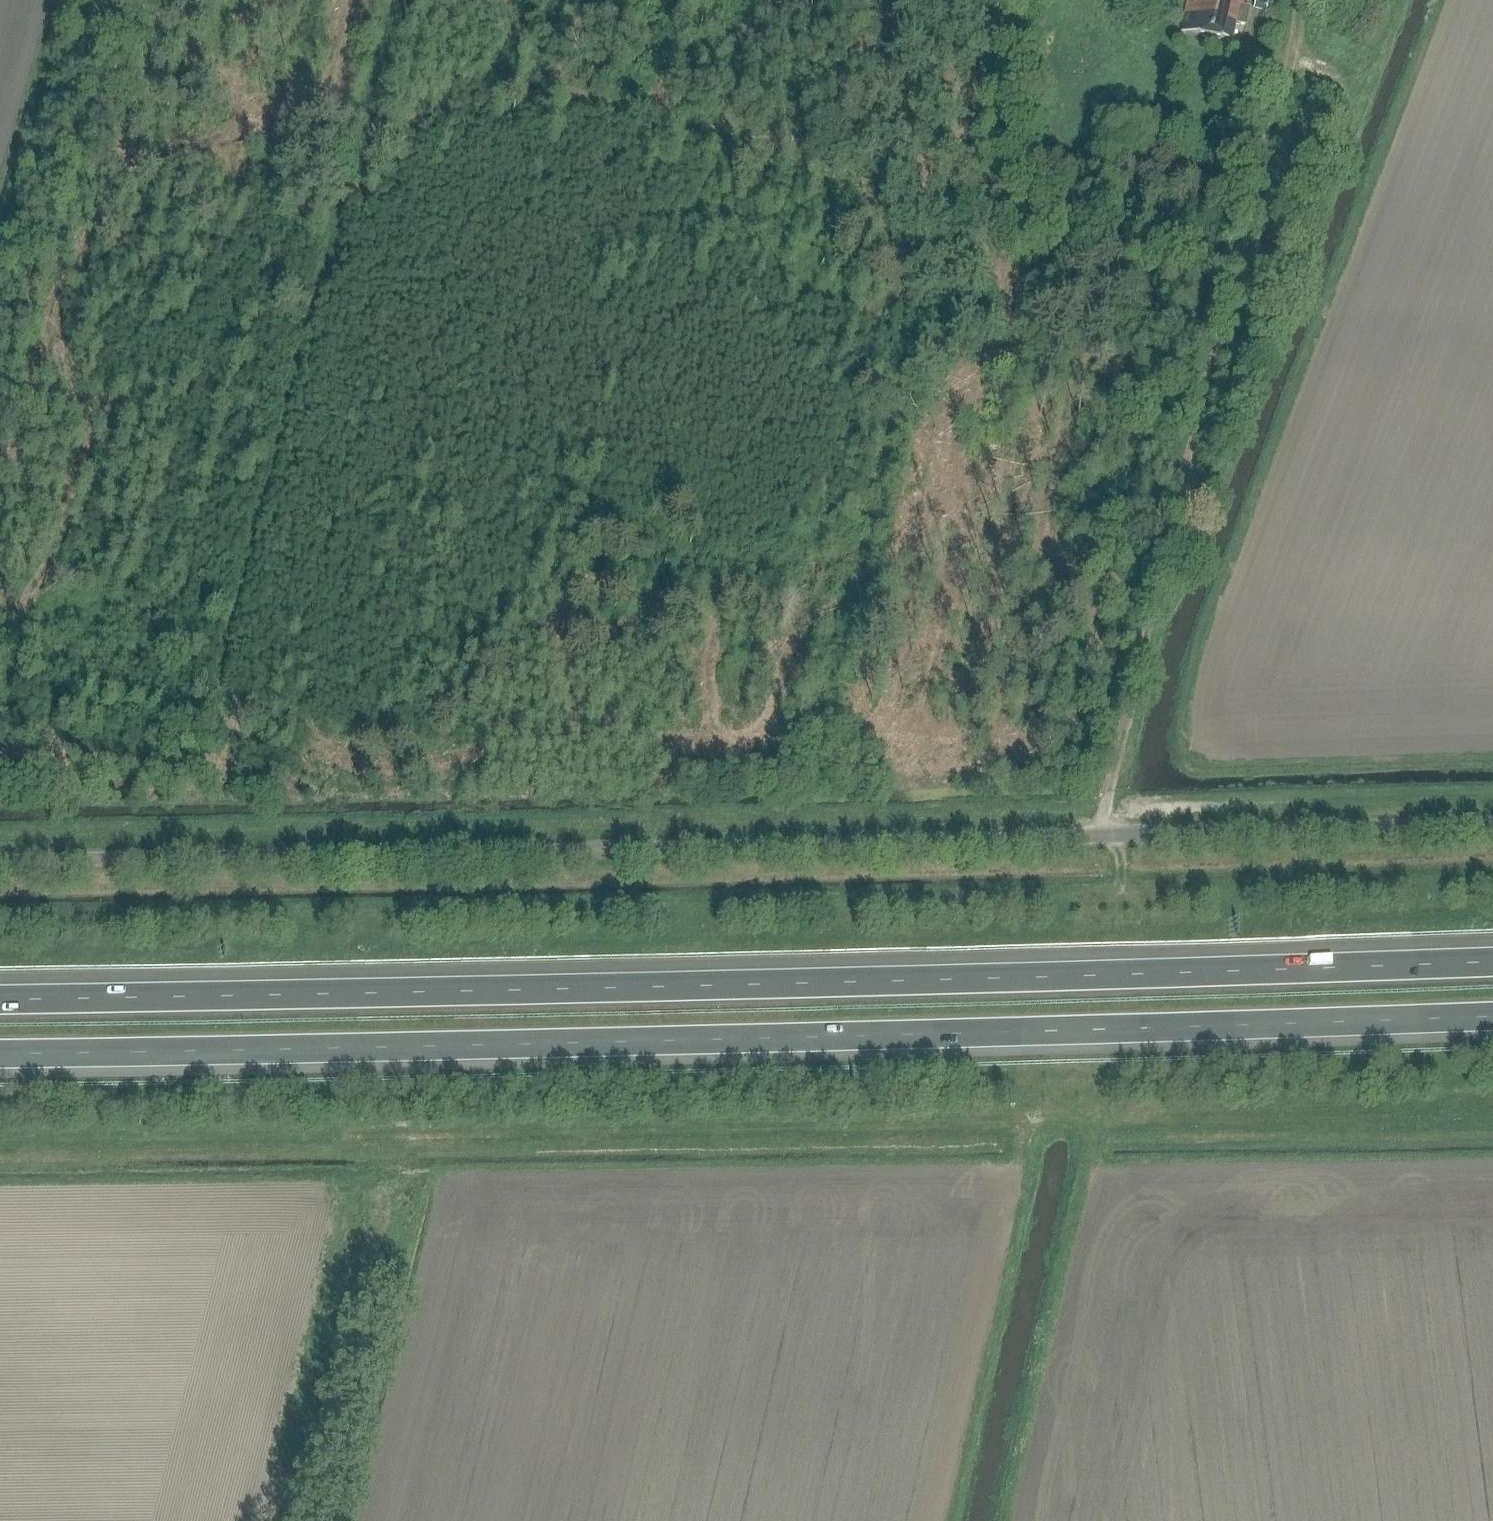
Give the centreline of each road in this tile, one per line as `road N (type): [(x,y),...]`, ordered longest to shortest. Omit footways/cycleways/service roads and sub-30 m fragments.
road 1 (unclassified): [(0,856),(959,840),(1492,820)]
road 2 (motorway): [(0,1048),(1492,1014)]
road 3 (motorway): [(1492,962),(0,990)]

